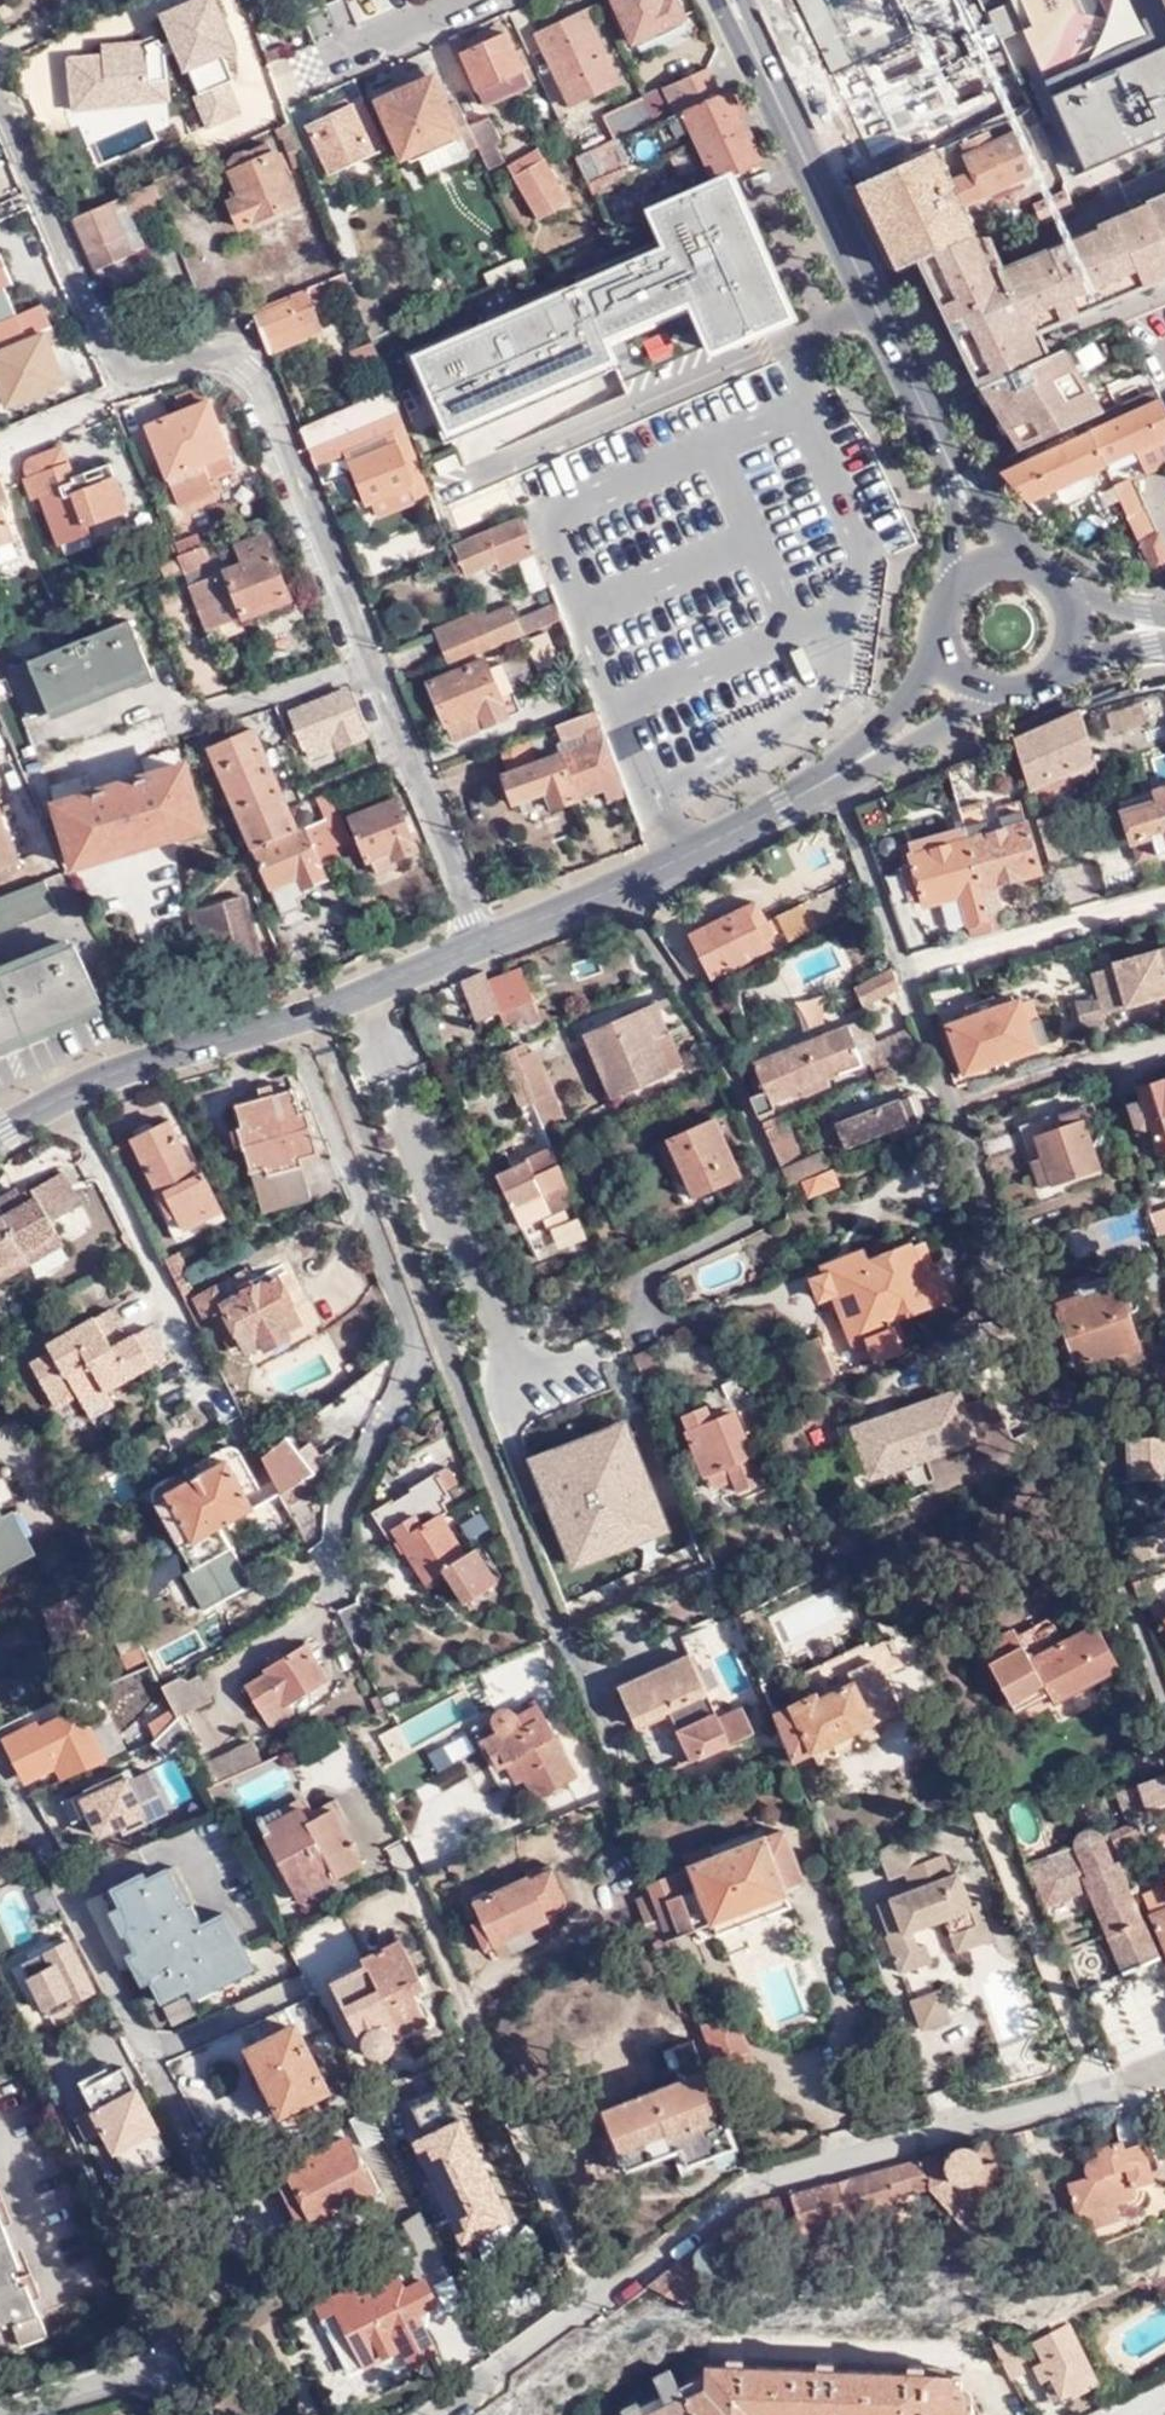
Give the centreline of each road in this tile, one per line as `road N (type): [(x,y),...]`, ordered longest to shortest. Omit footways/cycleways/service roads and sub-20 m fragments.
road 1 (residential): [(480,945),(241,362),(220,350),(135,369),(112,348),(0,95)]
road 2 (residential): [(601,2302),(747,2191),(1164,2078)]
road 3 (tertiary): [(480,945),(294,1018),(104,1076),(0,1135)]
road 4 (residential): [(601,2302),(404,1858)]
road 5 (tertiary): [(729,0),(921,402)]
road 6 (tertiary): [(874,751),(622,890),(480,945)]
road 7 (residential): [(0,1765),(193,2137)]
road 8 (residential): [(0,2414),(164,2378),(180,2414)]
road 9 (tertiary): [(1039,571),(921,402)]
road 10 (residential): [(443,2414),(601,2302)]
road 11 (residential): [(284,74),(462,0)]
road 12 (tertiary): [(921,402),(952,491),(965,580)]
road 13 (tertiary): [(874,751),(966,710),(990,688)]
road 14 (tertiary): [(949,651),(874,751)]

